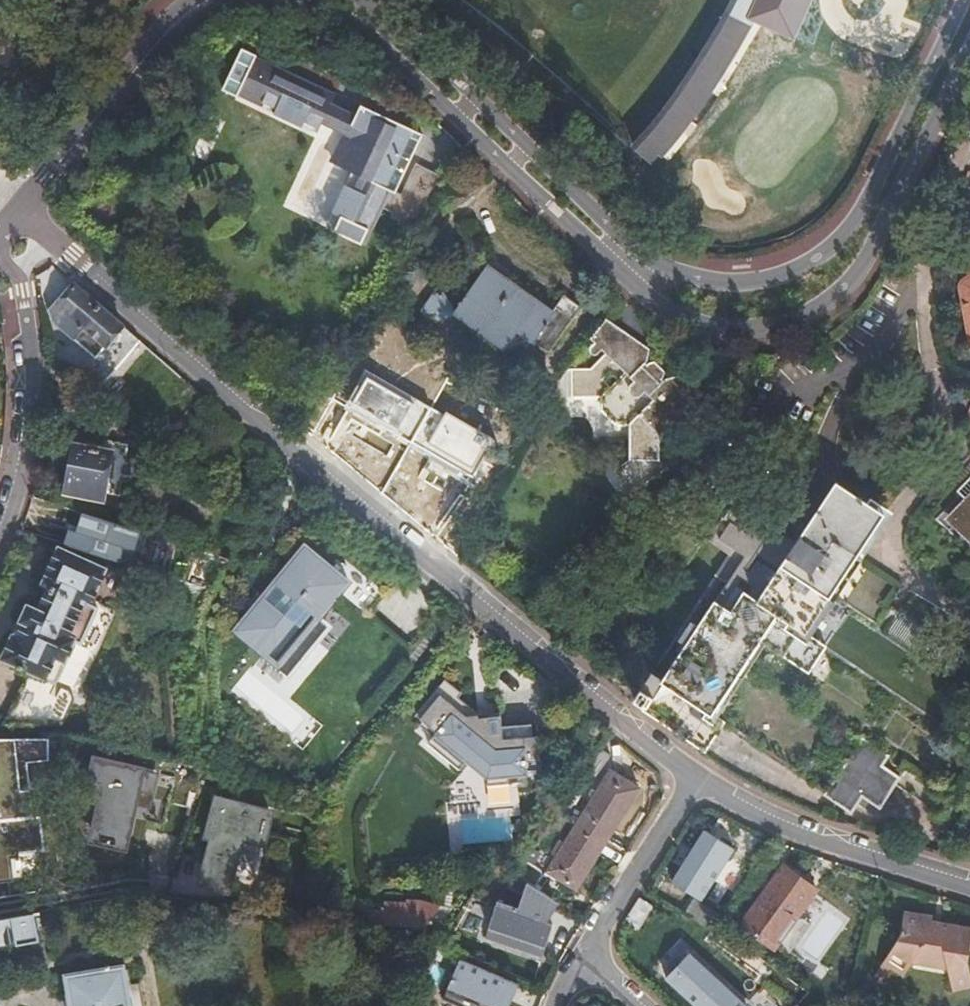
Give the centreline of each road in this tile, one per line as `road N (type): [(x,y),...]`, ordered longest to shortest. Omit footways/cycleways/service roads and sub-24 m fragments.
road 1 (residential): [(322,0),(381,36),(640,280),(711,308),(772,303),(831,272),(906,155),(969,5)]
road 2 (residential): [(691,774),(73,258),(11,217)]
road 3 (residential): [(0,520),(26,398),(4,251),(11,217)]
road 4 (residential): [(969,882),(787,821),(691,774)]
road 5 (residential): [(11,217),(167,21),(203,0)]
road 6 (residential): [(587,943),(691,774)]

